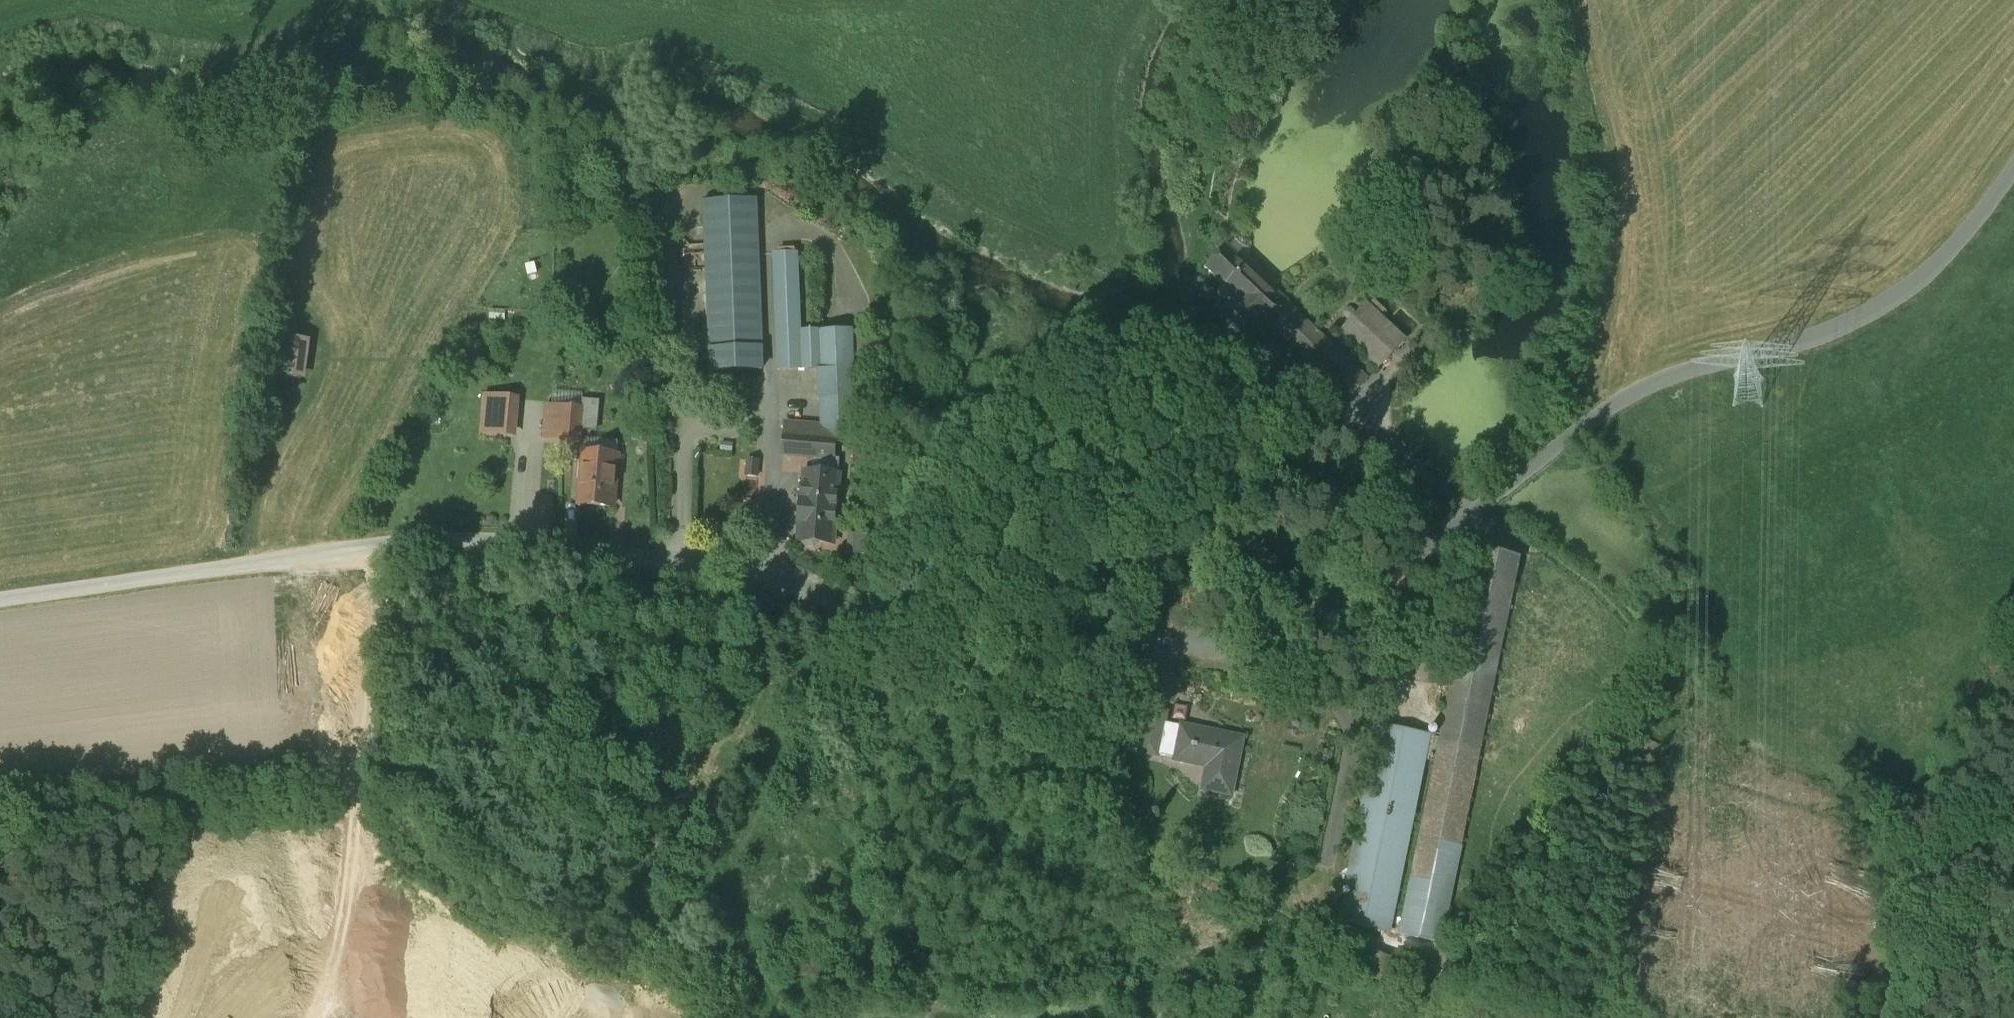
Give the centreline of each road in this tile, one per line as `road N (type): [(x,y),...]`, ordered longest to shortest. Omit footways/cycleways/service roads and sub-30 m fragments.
road 1 (unclassified): [(0,600),(427,539),(763,570),(900,617),(1030,616),(1216,644),(1347,602),(1528,463),(1669,376),(1822,337),(1888,304),(1953,249),(2013,168)]

